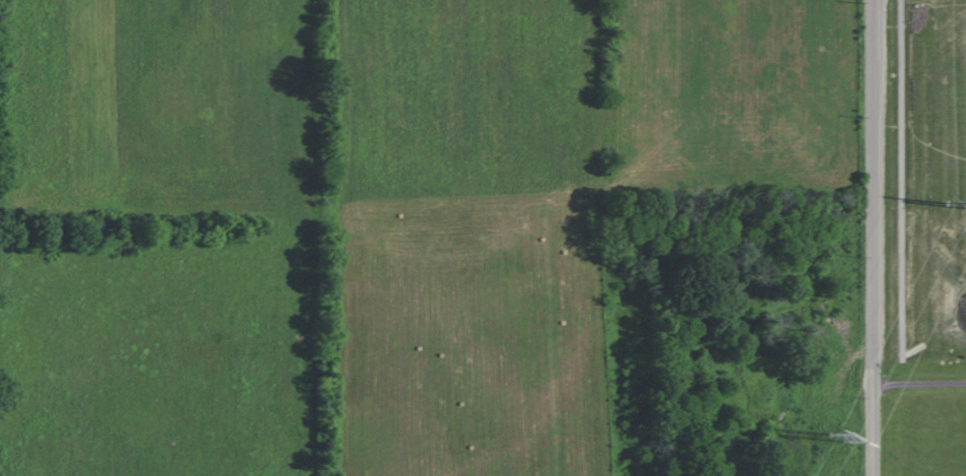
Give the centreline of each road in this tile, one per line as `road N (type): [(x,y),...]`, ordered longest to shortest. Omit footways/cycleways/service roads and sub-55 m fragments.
road 1 (residential): [(871,0),(874,475)]

